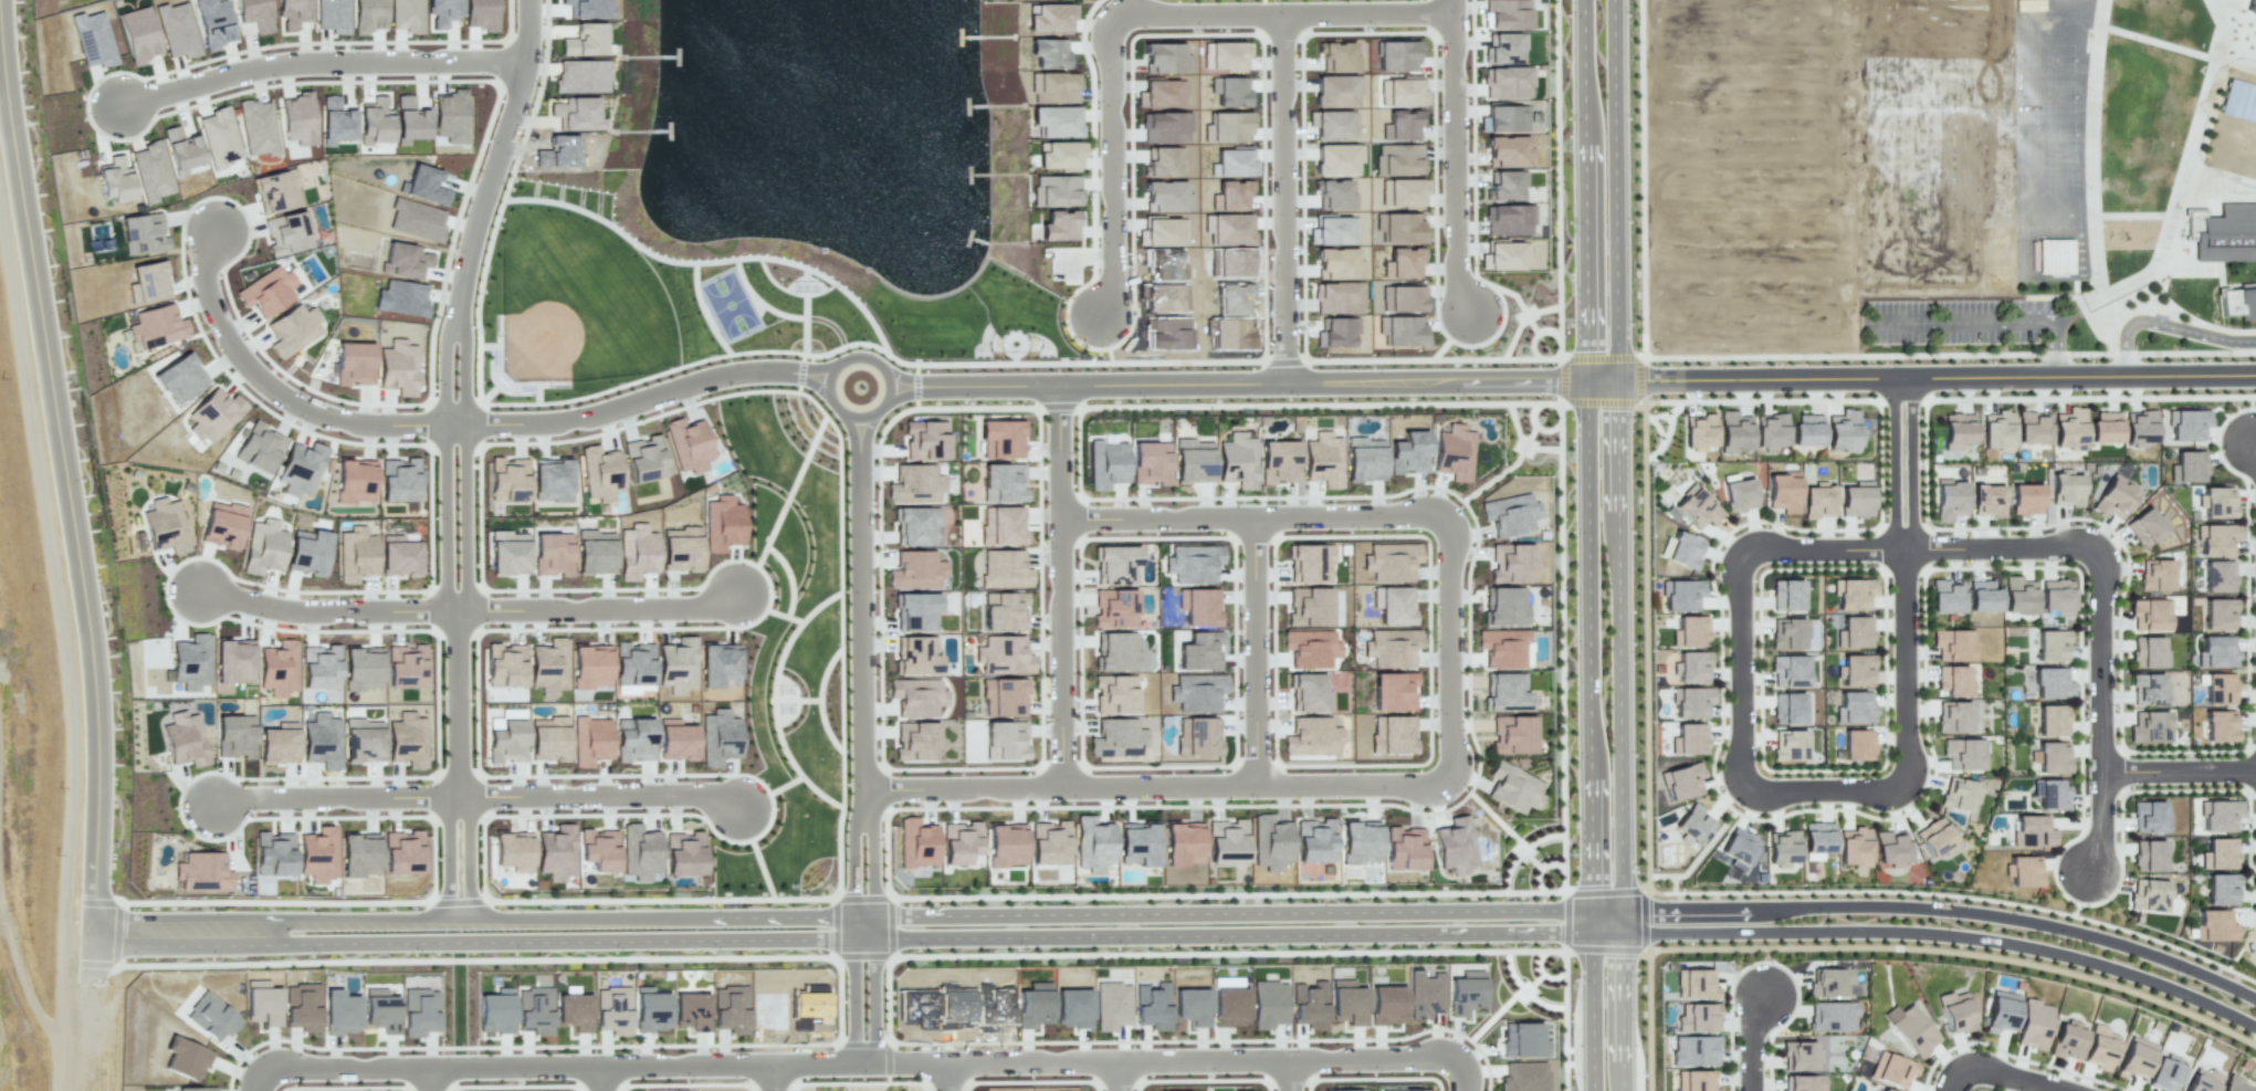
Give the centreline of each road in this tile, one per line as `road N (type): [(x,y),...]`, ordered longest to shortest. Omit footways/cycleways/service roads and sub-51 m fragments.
road 1 (tertiary): [(2255,999),(2084,932),(1928,906),(126,921),(91,935)]
road 2 (tertiary): [(91,935),(124,942),(873,941),(1622,932)]
road 3 (tertiary): [(1624,1090),(1613,0)]
road 4 (tertiary): [(1581,0),(1587,1090)]
road 5 (tertiary): [(90,980),(102,776),(96,664),(12,135),(7,0)]
road 6 (tertiary): [(1616,380),(889,386)]
road 7 (tertiary): [(1622,932),(1929,932),(2005,943),(2128,974),(2255,1028)]
road 8 (tertiary): [(2255,373),(1616,380)]
road 9 (residential): [(875,1060),(260,1071)]
road 10 (residential): [(875,1060),(1460,1056)]
road 11 (residential): [(867,789),(1445,783)]
road 12 (residential): [(453,423),(471,274),(524,105),(533,0)]
road 13 (residential): [(529,74),(303,74),(124,116)]
road 14 (residential): [(1051,789),(1046,388)]
road 15 (residential): [(1439,524),(1421,513),(1049,517)]
road 16 (residential): [(864,807),(858,417)]
road 17 (residential): [(830,376),(731,374),(562,421),(453,423)]
road 18 (residential): [(1271,385),(1268,12)]
road 19 (residential): [(453,423),(350,421),(270,387),(229,340),(207,292),(202,251),(214,231)]
road 20 (residential): [(1450,12),(1112,11),(1099,23)]
road 21 (residential): [(1450,12),(1456,283),(1471,310)]
road 22 (residential): [(1099,23),(1108,49),(1114,281),(1100,319)]
road 23 (residential): [(457,610),(712,606),(736,591)]
road 24 (residential): [(460,795),(709,795),(738,808)]
road 25 (residential): [(1252,516),(1256,789)]
road 26 (residential): [(1445,783),(1451,754),(1447,536),(1439,524)]
road 27 (residential): [(457,610),(297,610),(198,588)]
road 28 (residential): [(864,807),(852,828),(850,1061)]
road 29 (residential): [(460,795),(213,804)]
road 30 (residential): [(1897,550),(1901,793)]
road 31 (residential): [(1727,790),(1727,550)]
road 32 (residential): [(2102,769),(2100,559),(2089,546)]
road 33 (residential): [(2089,546),(1889,552)]
road 34 (residential): [(453,423),(444,443),(444,592),(457,610)]
road 35 (residential): [(457,610),(466,588),(466,445),(453,423)]
road 36 (tertiary): [(858,417),(880,408),(890,387),(881,365),(860,356),(841,361),(828,386),(833,403),(858,417)]
road 37 (residential): [(460,795),(457,610)]
road 38 (residential): [(1889,377),(1889,552)]
road 39 (residential): [(1901,793),(1727,790)]
road 40 (residential): [(1908,550),(1908,376)]
road 41 (residential): [(1727,550),(1889,552)]
road 42 (residential): [(2255,769),(2102,769)]
road 43 (residential): [(873,941),(872,831),(864,807)]
road 44 (residential): [(460,795),(447,819),(445,916)]
road 45 (residential): [(469,916),(470,817),(460,795)]

